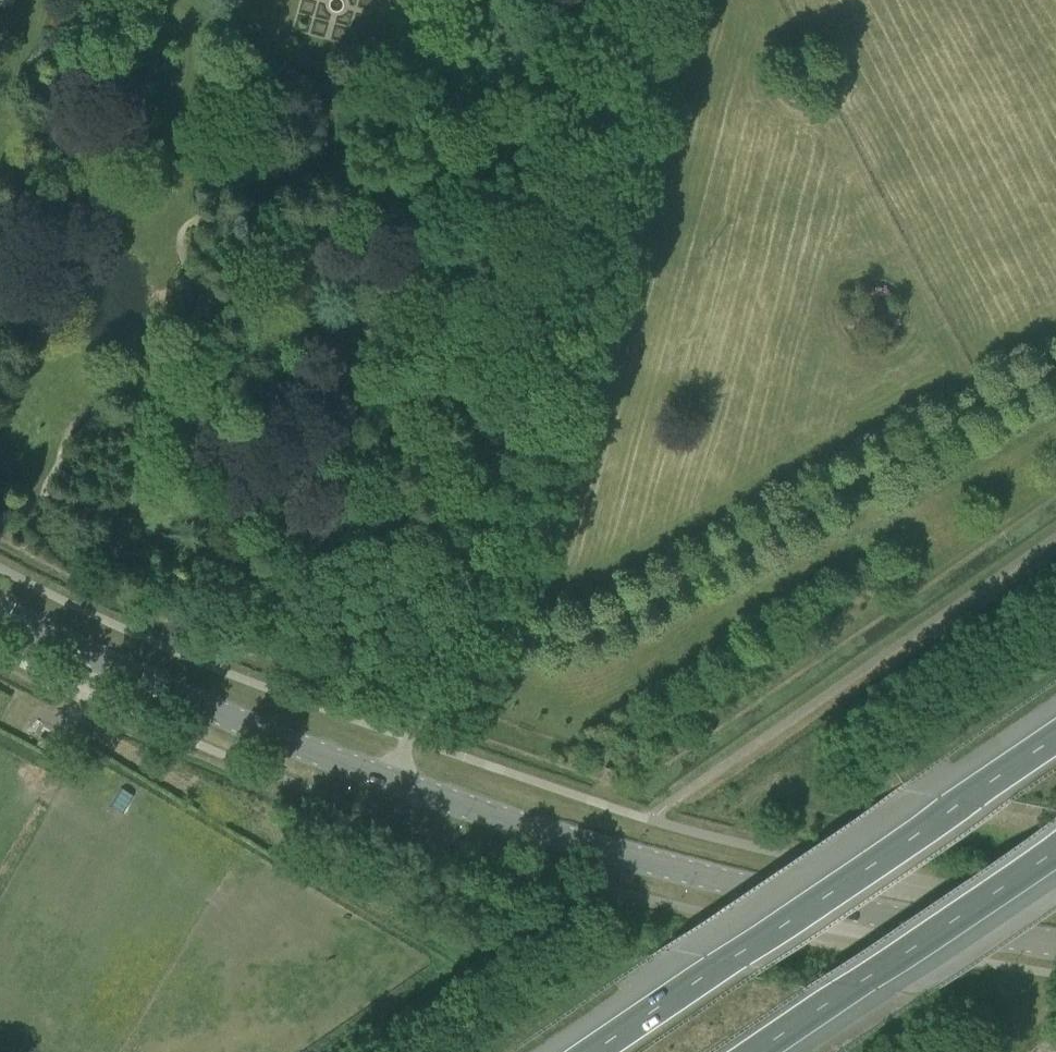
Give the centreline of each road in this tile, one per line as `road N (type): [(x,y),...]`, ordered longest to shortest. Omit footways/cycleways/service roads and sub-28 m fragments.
road 1 (secondary): [(1055,939),(754,882),(394,787),(252,735),(7,613)]
road 2 (motorway): [(1055,737),(593,1051)]
road 3 (motorway): [(757,1051),(1055,847)]

